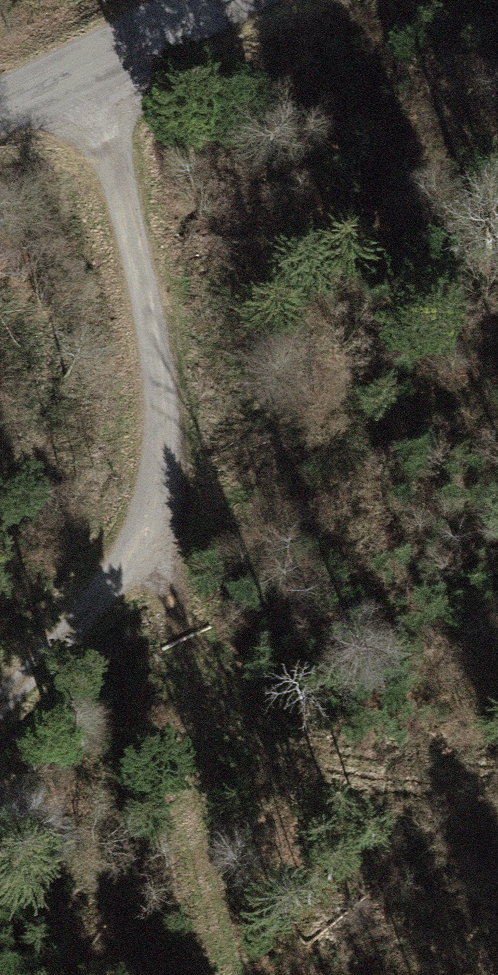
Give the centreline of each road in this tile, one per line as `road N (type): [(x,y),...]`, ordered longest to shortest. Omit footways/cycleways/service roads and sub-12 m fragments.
road 1 (track): [(0,692),(46,650),(151,495),(159,399),(81,70)]
road 2 (track): [(151,495),(184,625),(181,755),(196,901),(221,974)]
road 3 (track): [(181,755),(497,769)]
road 4 (tertiary): [(226,0),(0,107)]

